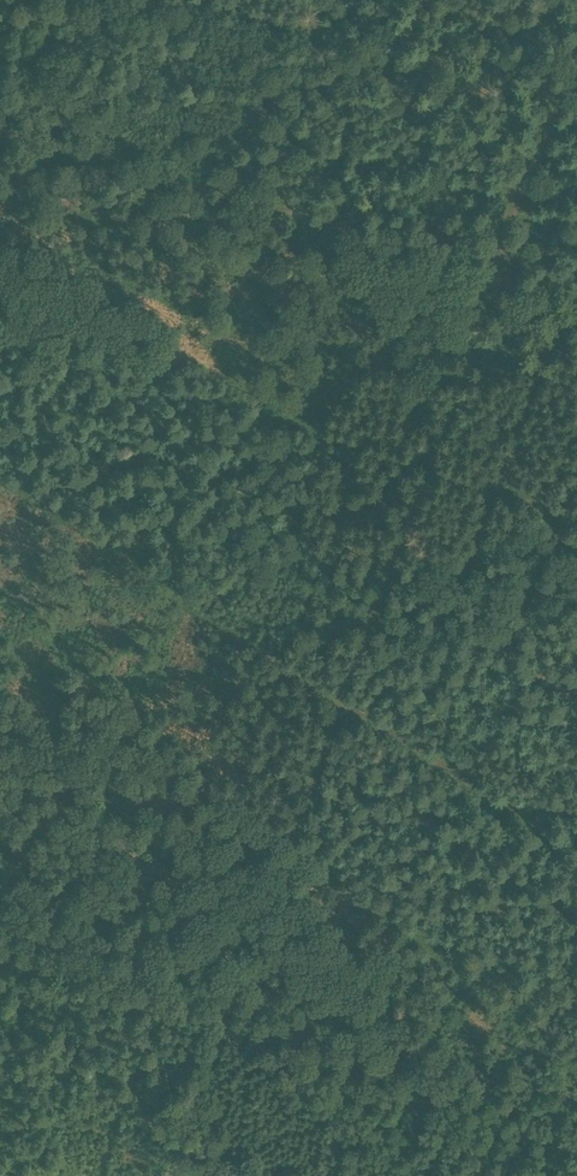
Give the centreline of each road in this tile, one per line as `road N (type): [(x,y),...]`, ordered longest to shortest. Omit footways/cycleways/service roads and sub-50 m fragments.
road 1 (track): [(341,708),(576,70)]
road 2 (track): [(0,131),(576,293)]
road 3 (track): [(341,708),(174,1175)]
road 4 (track): [(576,856),(341,708)]

